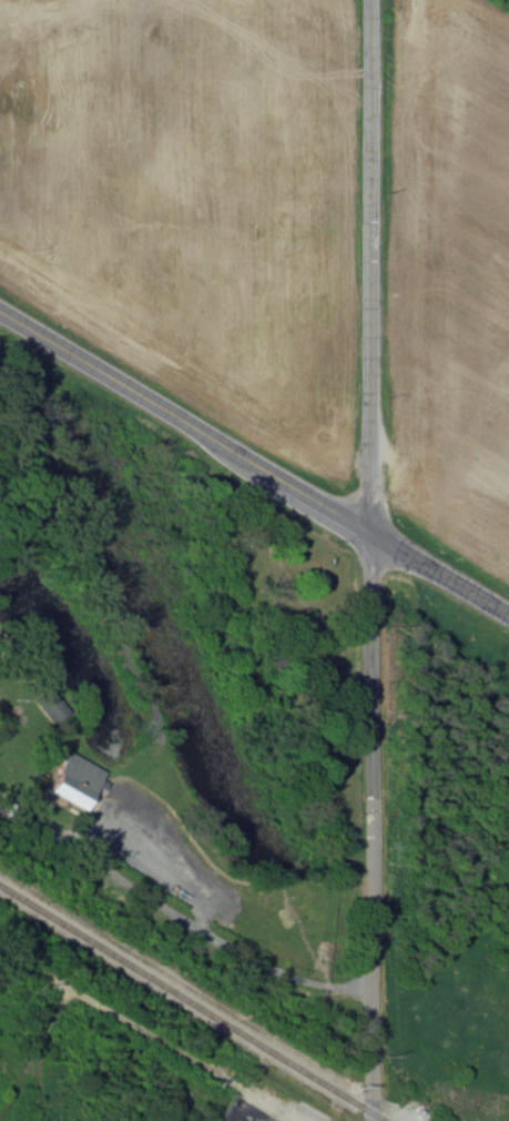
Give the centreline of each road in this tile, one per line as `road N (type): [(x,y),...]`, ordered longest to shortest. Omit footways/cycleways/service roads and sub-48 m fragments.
road 1 (residential): [(370,1120),(371,0)]
road 2 (secondary): [(0,309),(508,615)]
road 3 (track): [(0,943),(292,1120)]

